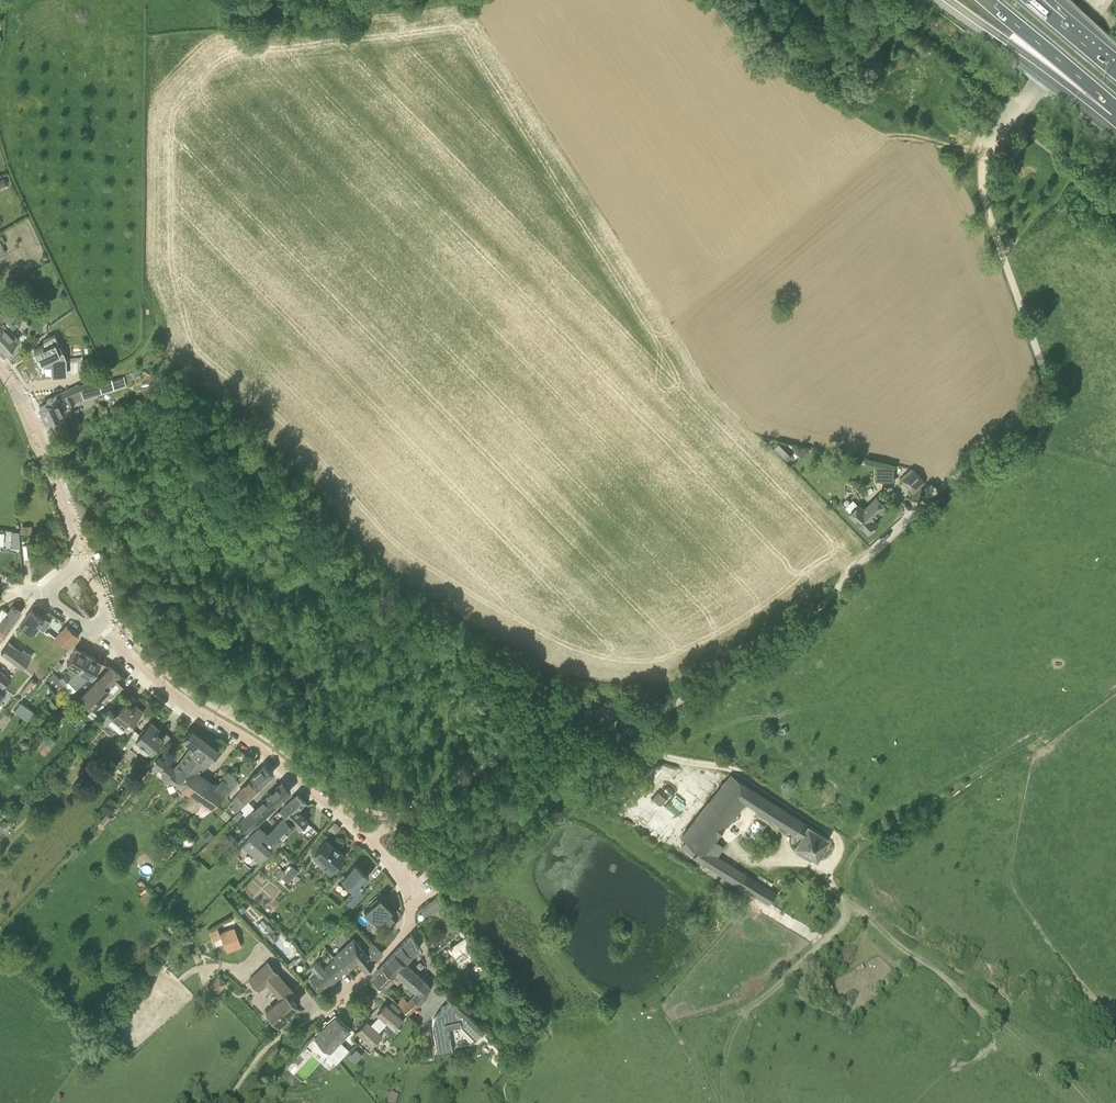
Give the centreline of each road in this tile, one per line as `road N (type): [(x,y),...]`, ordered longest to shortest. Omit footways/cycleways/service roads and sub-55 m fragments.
road 1 (unclassified): [(410,820),(551,719),(668,708),(787,639),(929,500),(1035,422),(1046,405),(1046,378),(986,205),(985,154),(1086,14)]
road 2 (residential): [(361,830),(139,671),(110,637)]
road 3 (track): [(1077,1102),(1001,1029),(853,910)]
road 4 (track): [(853,910),(739,1021),(725,1053),(727,1102)]
road 5 (residential): [(85,562),(28,414),(0,366)]
road 6 (trunk): [(949,0),(1072,91),(1113,106)]
road 7 (trunk): [(988,0),(1113,106)]

